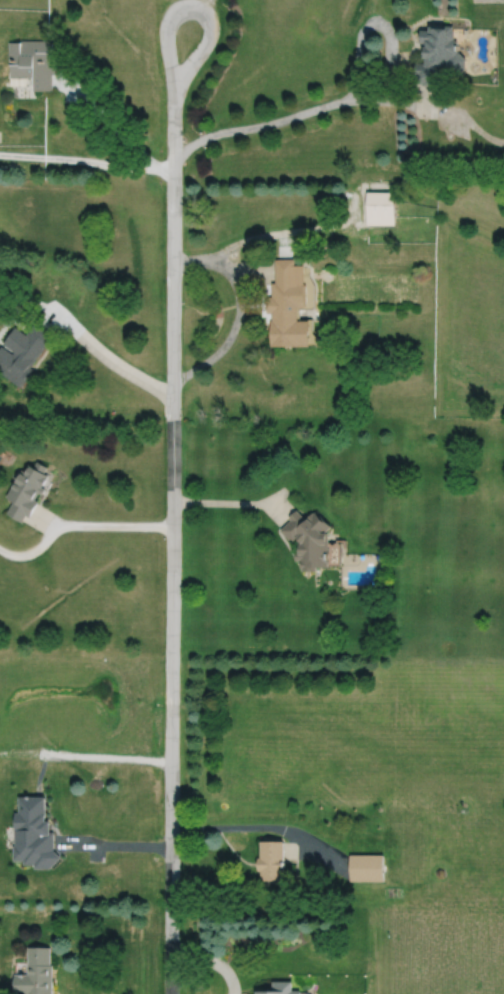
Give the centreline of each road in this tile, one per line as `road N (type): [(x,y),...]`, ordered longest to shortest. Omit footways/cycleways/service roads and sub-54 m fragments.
road 1 (residential): [(175,102),(171,993)]
road 2 (residential): [(175,102),(166,30),(174,11),(194,7),(209,17),(210,33),(175,102)]

